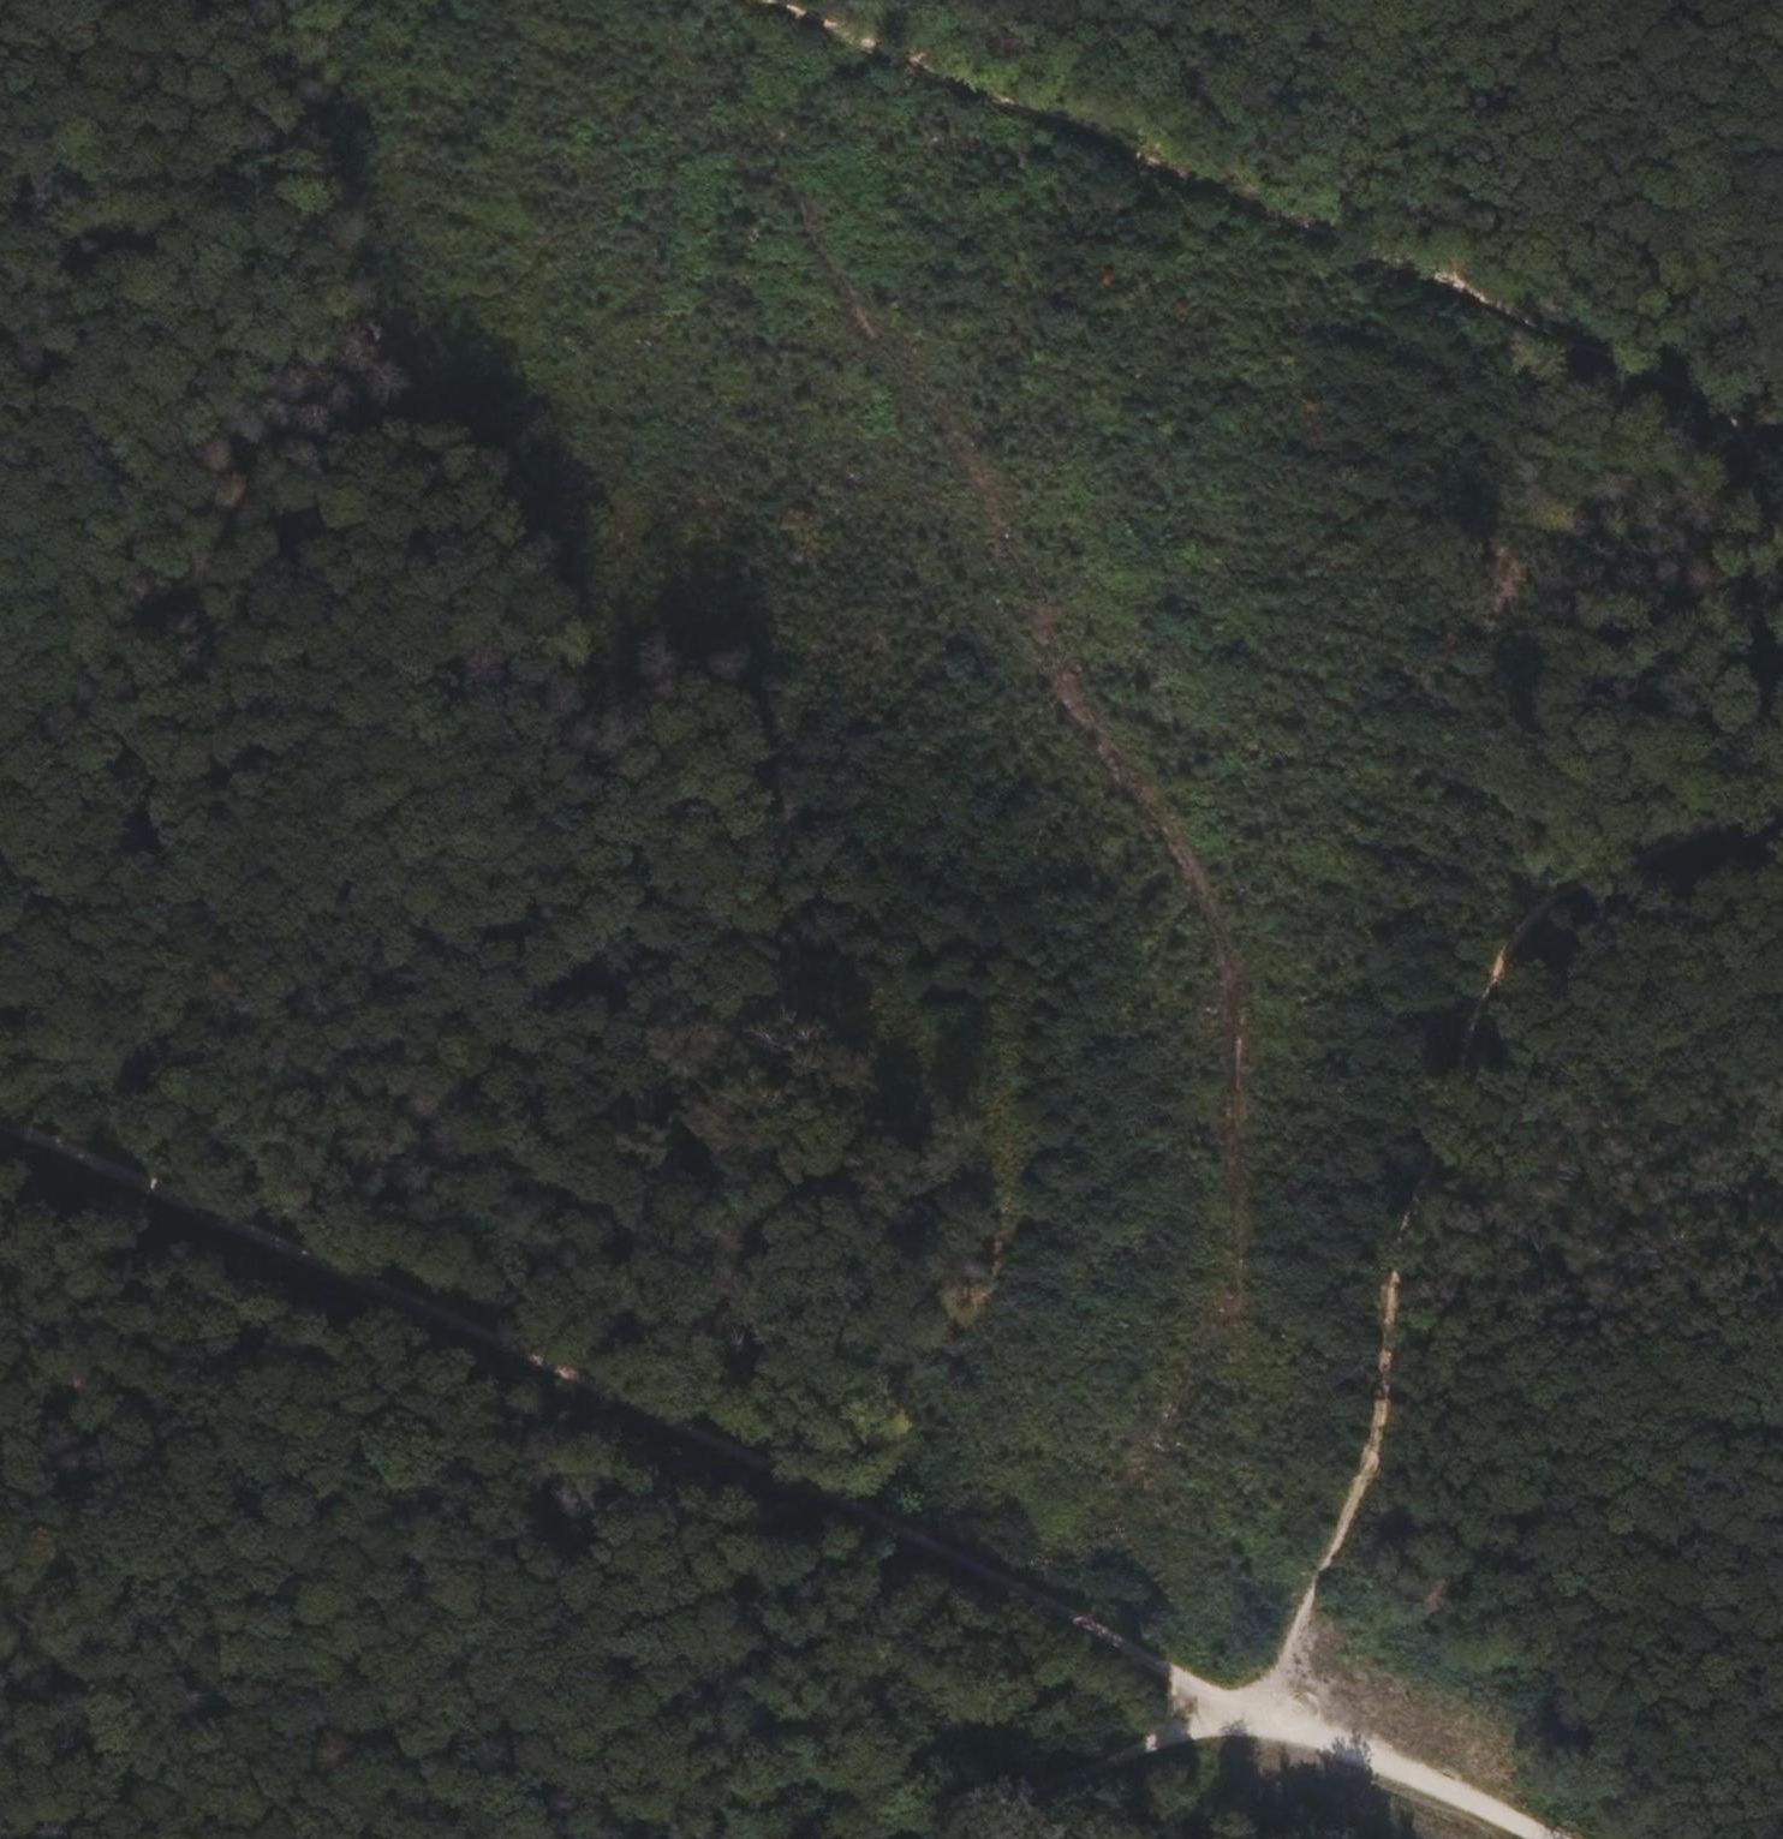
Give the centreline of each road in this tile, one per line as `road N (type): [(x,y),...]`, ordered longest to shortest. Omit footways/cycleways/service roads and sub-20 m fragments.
road 1 (track): [(1561,1838),(1254,1700)]
road 2 (track): [(1254,1700),(964,1838)]

